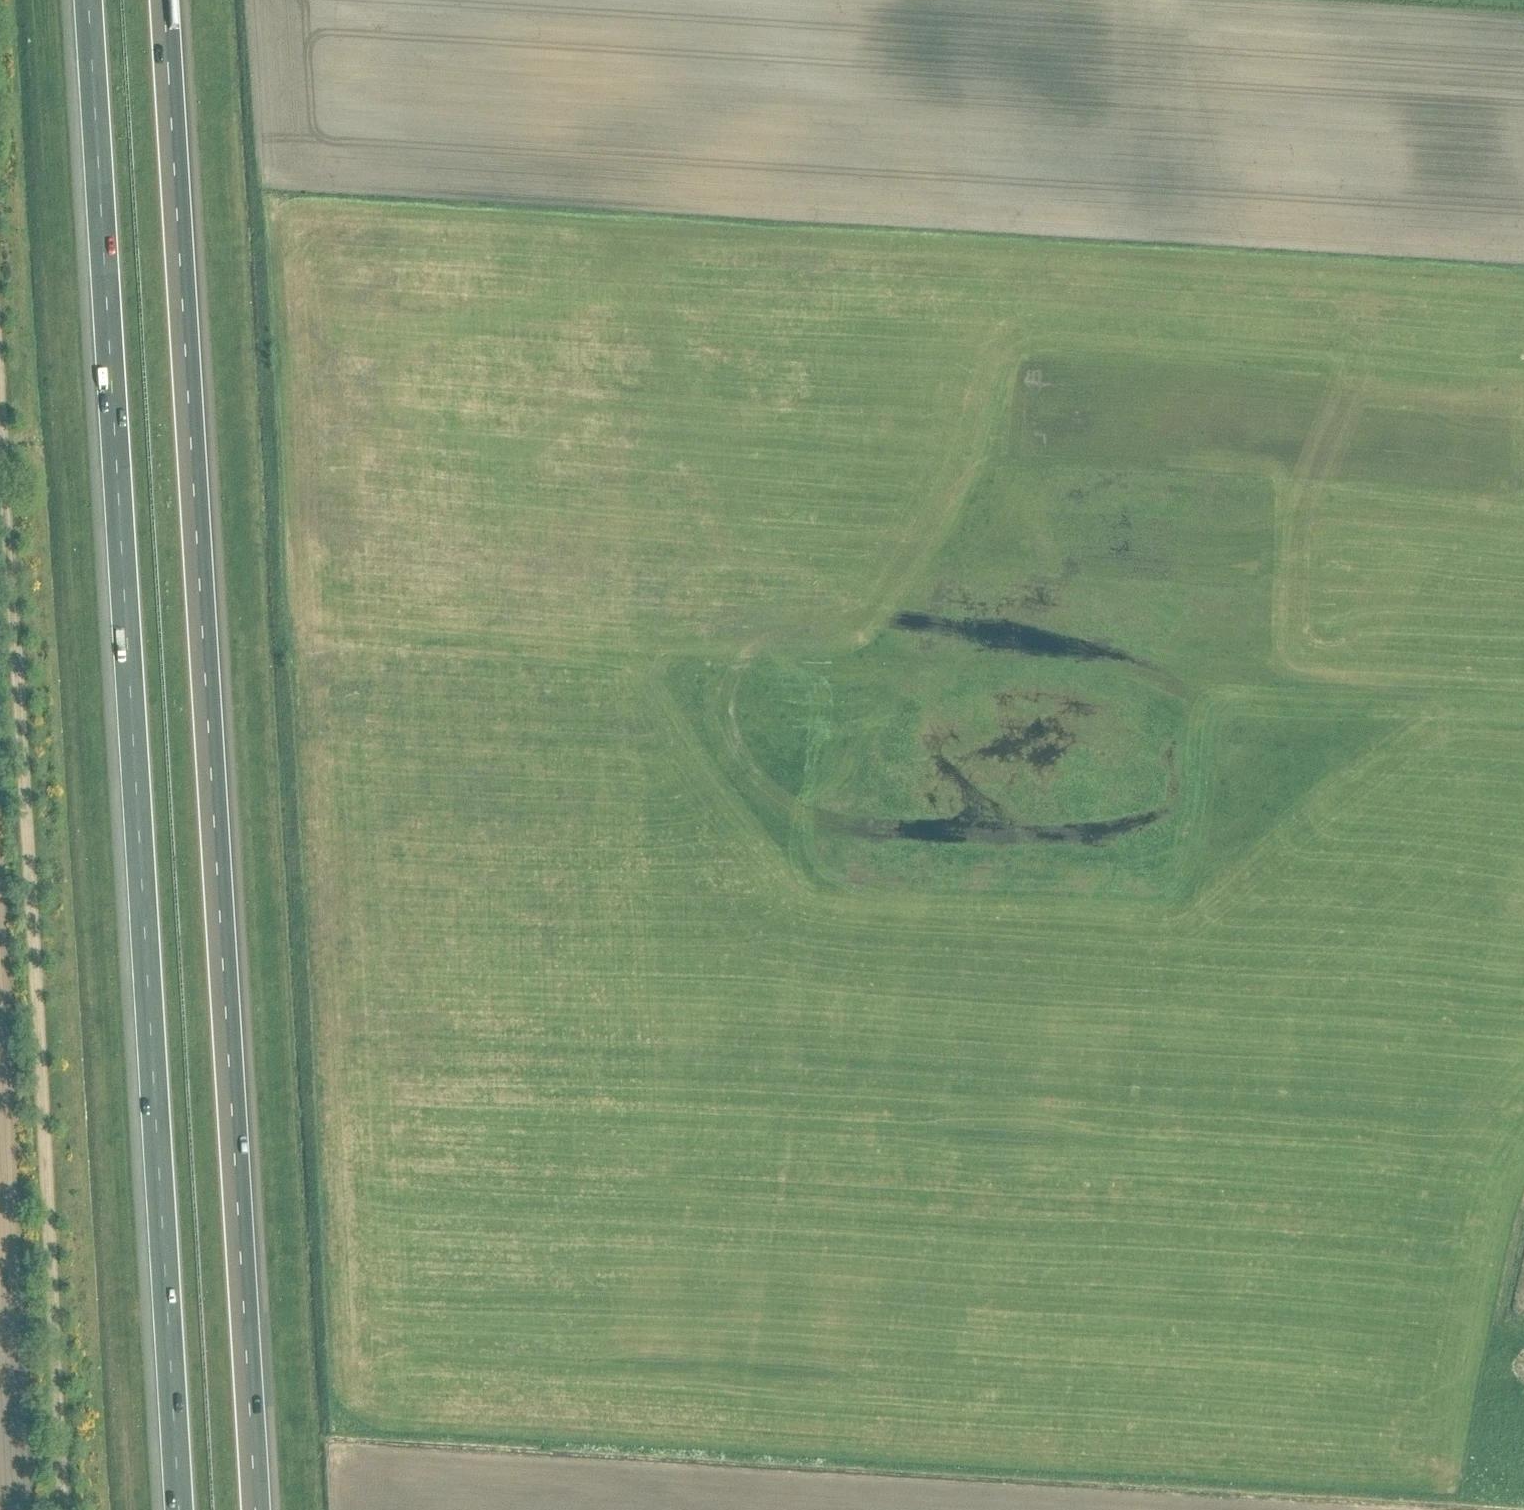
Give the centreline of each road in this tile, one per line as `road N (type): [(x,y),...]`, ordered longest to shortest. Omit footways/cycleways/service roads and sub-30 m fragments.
road 1 (motorway): [(90,0),(180,1509)]
road 2 (motorway): [(254,1509),(167,0)]
road 3 (track): [(57,1509),(0,455)]

